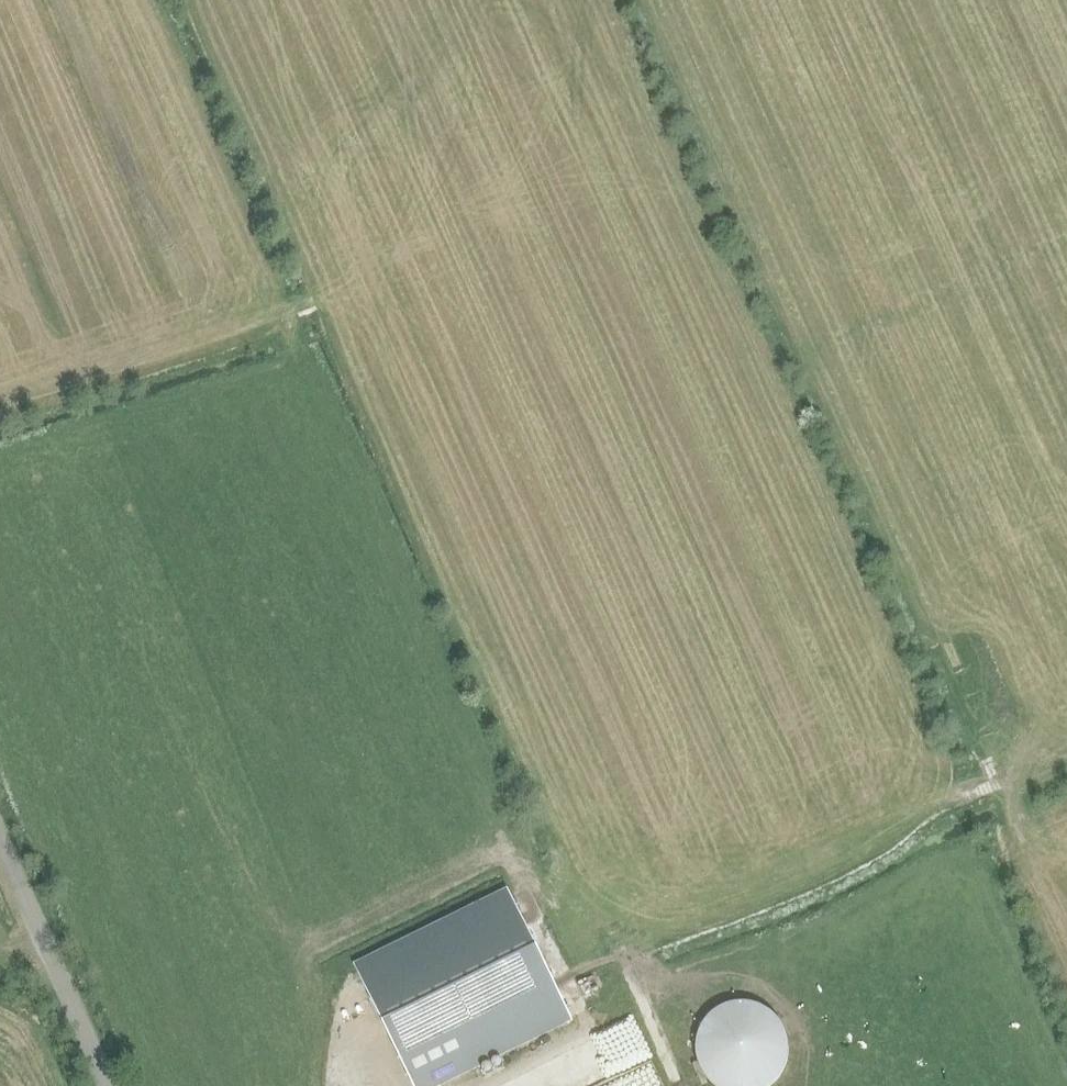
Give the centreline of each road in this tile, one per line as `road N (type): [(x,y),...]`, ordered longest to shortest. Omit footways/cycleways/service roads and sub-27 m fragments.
road 1 (tertiary): [(112,1085),(0,816)]

